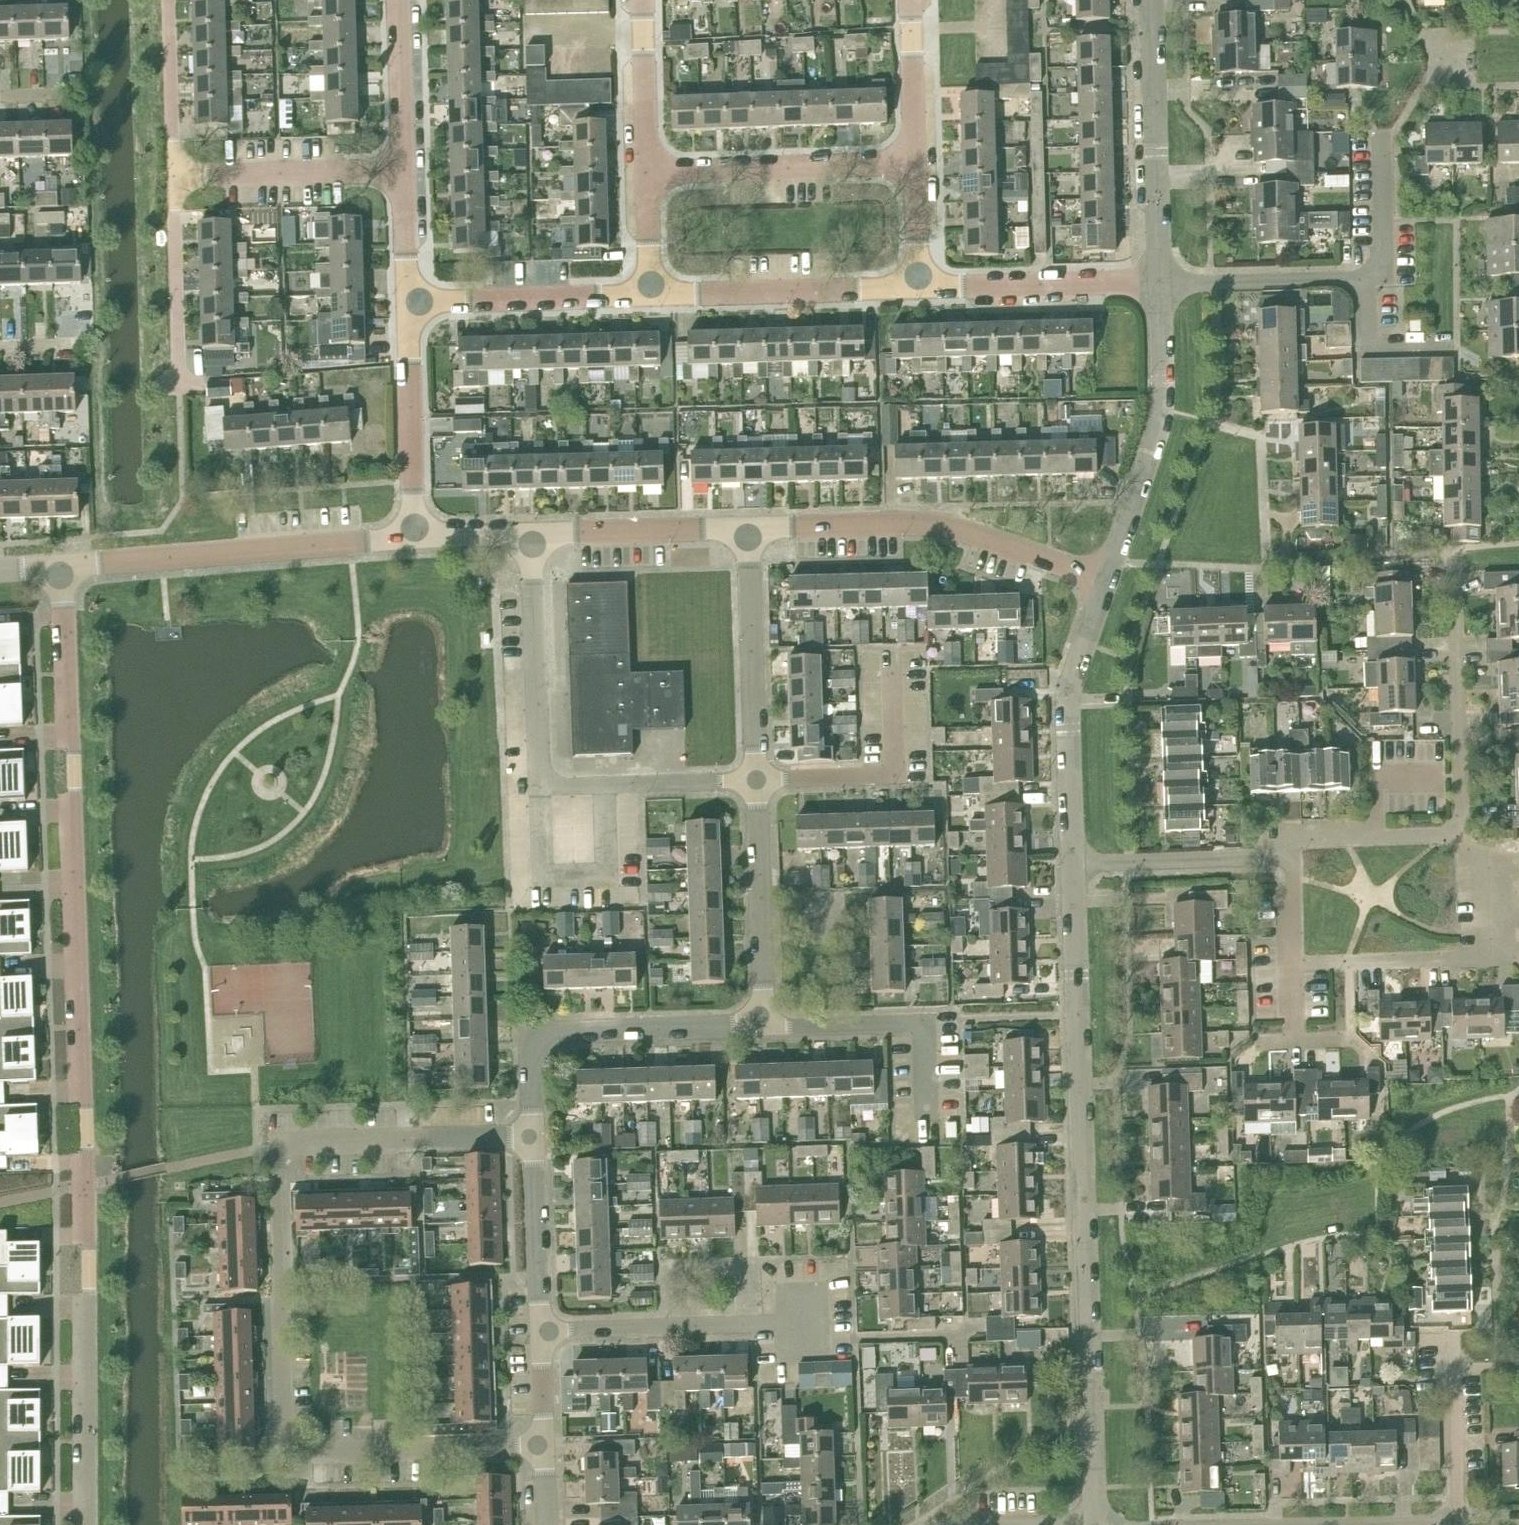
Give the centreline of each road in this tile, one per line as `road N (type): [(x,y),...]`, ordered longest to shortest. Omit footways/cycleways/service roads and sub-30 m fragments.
road 1 (residential): [(86,1524),(90,1249),(61,565)]
road 2 (residential): [(544,1444),(285,1453),(279,1297),(276,1142),(534,1136)]
road 3 (unclassified): [(1095,1524),(1072,863)]
road 4 (residential): [(757,780),(540,787),(531,533)]
road 5 (residential): [(1295,856),(1292,964),(1457,960),(1479,954),(1491,933),(1488,874),(1463,836)]
road 6 (unclassified): [(748,527),(944,524),(1107,579)]
road 7 (residential): [(1159,281),(1384,279),(1382,136)]
road 8 (unclassified): [(61,565),(415,537)]
road 9 (residential): [(764,1025),(550,1033),(534,1048),(534,1136)]
road 10 (unclassified): [(1107,579),(1161,409),(1159,281)]
road 11 (unclassified): [(1072,863),(1068,702),(1107,579)]
road 12 (unclassified): [(1159,281),(1152,0)]
road 13 (residential): [(646,170),(915,163)]
road 14 (residential): [(651,294),(918,288)]
road 15 (residential): [(802,1322),(541,1329)]
road 16 (residential): [(1463,836),(1454,576)]
road 17 (residential): [(757,780),(748,527)]
road 18 (residential): [(764,1025),(757,780)]
road 19 (residential): [(407,301),(651,294)]
road 20 (residential): [(918,288),(1159,281)]
road 21 (residential): [(415,537),(407,301)]
road 22 (residential): [(175,176),(403,170)]
road 23 (residential): [(1072,863),(1295,856)]
road 24 (unclassified): [(531,533),(748,527)]
road 25 (residential): [(180,381),(175,176)]
road 26 (residential): [(534,1136),(541,1329)]
road 27 (residential): [(1295,856),(1294,839),(1463,836)]
road 28 (residential): [(1456,1522),(1449,1339)]
road 29 (residential): [(175,176),(169,0)]
road 30 (residential): [(646,170),(642,0)]
road 31 (residential): [(403,170),(399,0)]
road 32 (residential): [(915,163),(909,0)]
road 33 (residential): [(924,1023),(764,1025)]
road 34 (residential): [(757,780),(895,775)]
road 35 (residential): [(407,301),(403,170)]
road 36 (residential): [(918,288),(915,163)]
road 37 (residential): [(651,294),(646,170)]

